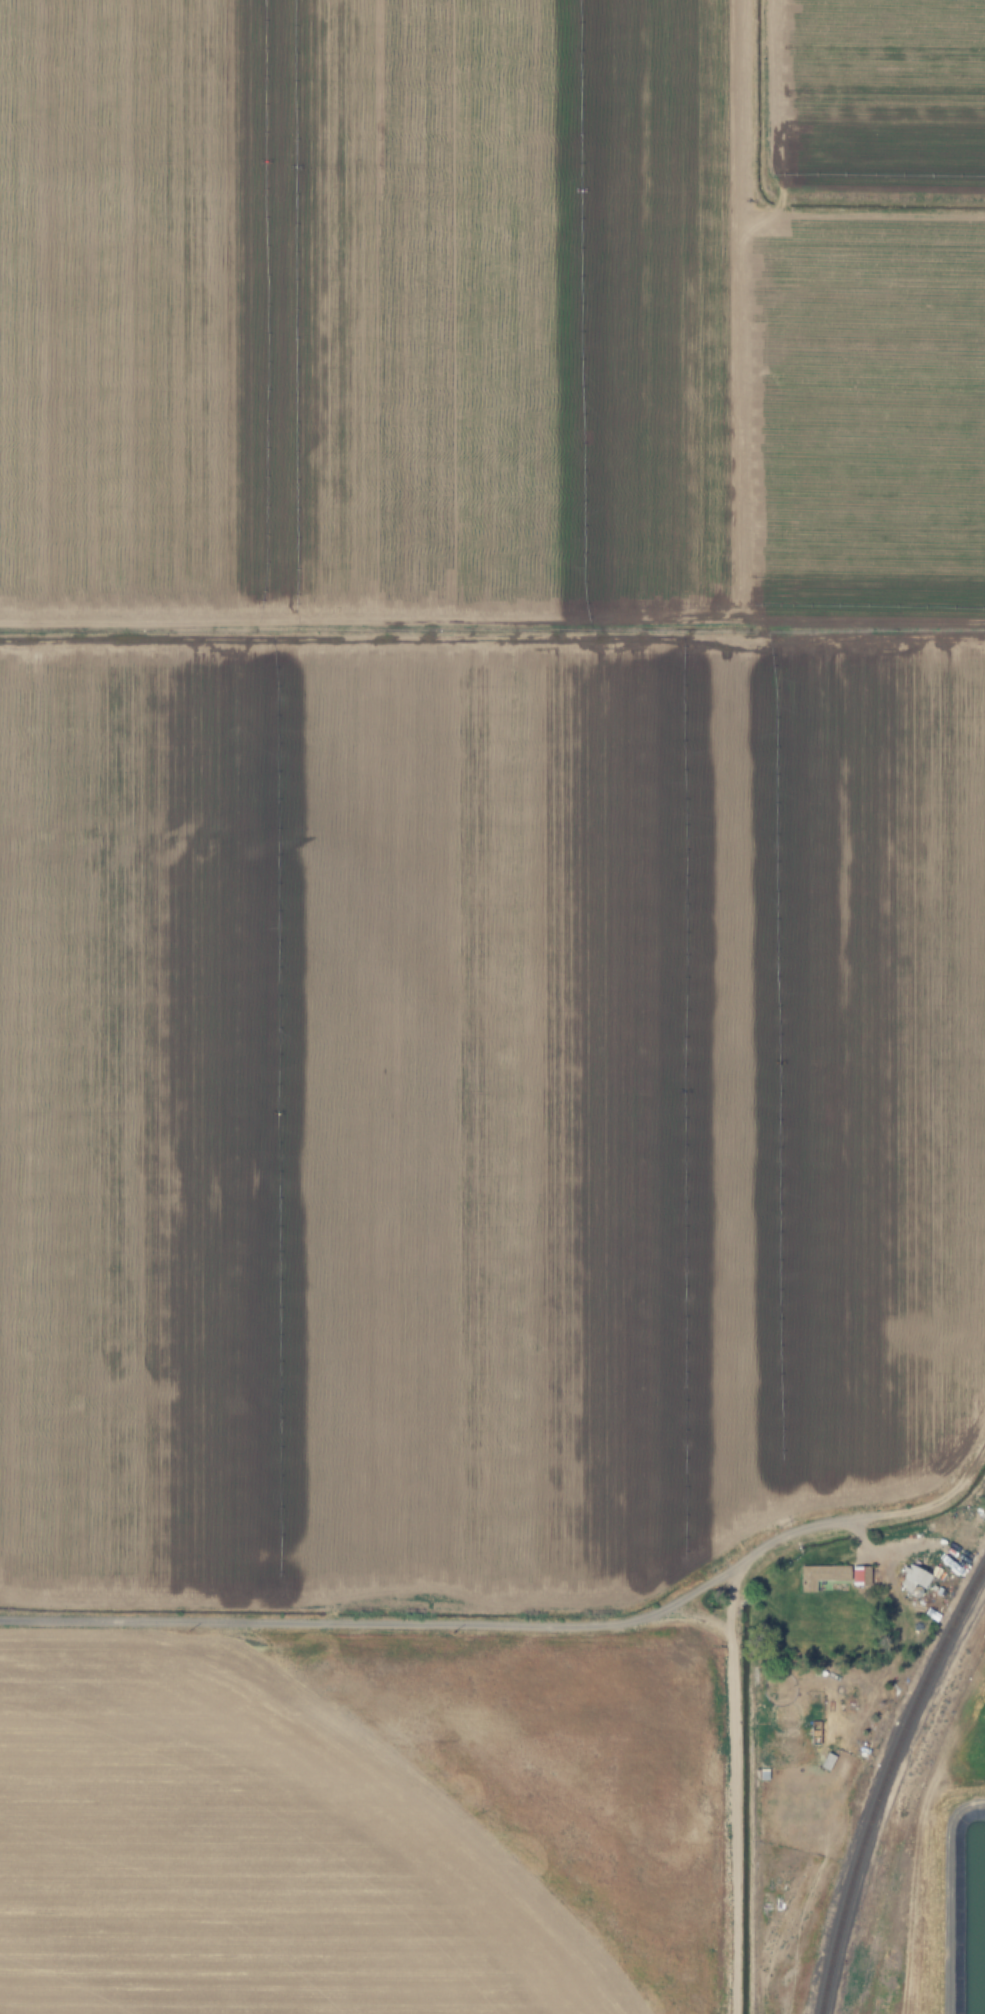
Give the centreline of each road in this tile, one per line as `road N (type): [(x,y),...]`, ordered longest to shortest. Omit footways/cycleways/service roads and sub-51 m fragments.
road 1 (residential): [(0,1615),(634,1622)]
road 2 (residential): [(634,1622),(776,1535),(851,1519)]

